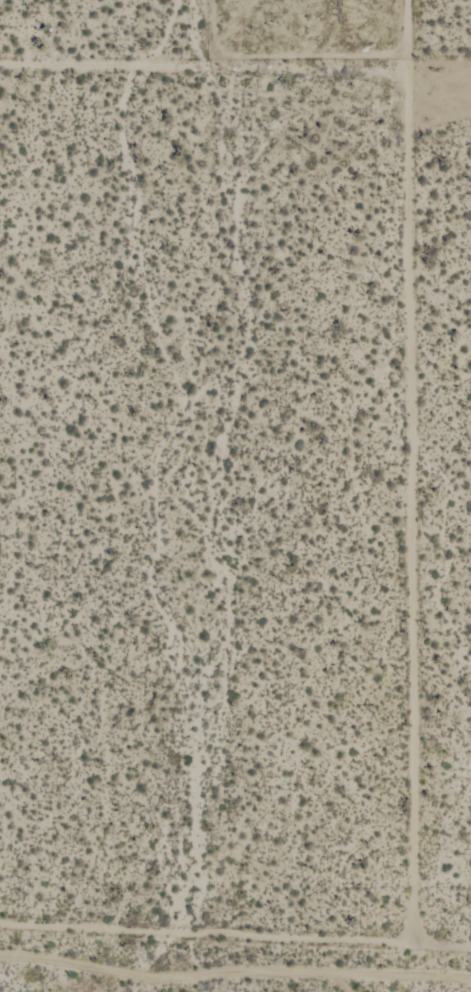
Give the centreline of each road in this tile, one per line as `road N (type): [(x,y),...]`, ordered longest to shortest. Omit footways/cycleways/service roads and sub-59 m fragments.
road 1 (residential): [(0,954),(168,978),(470,982)]

